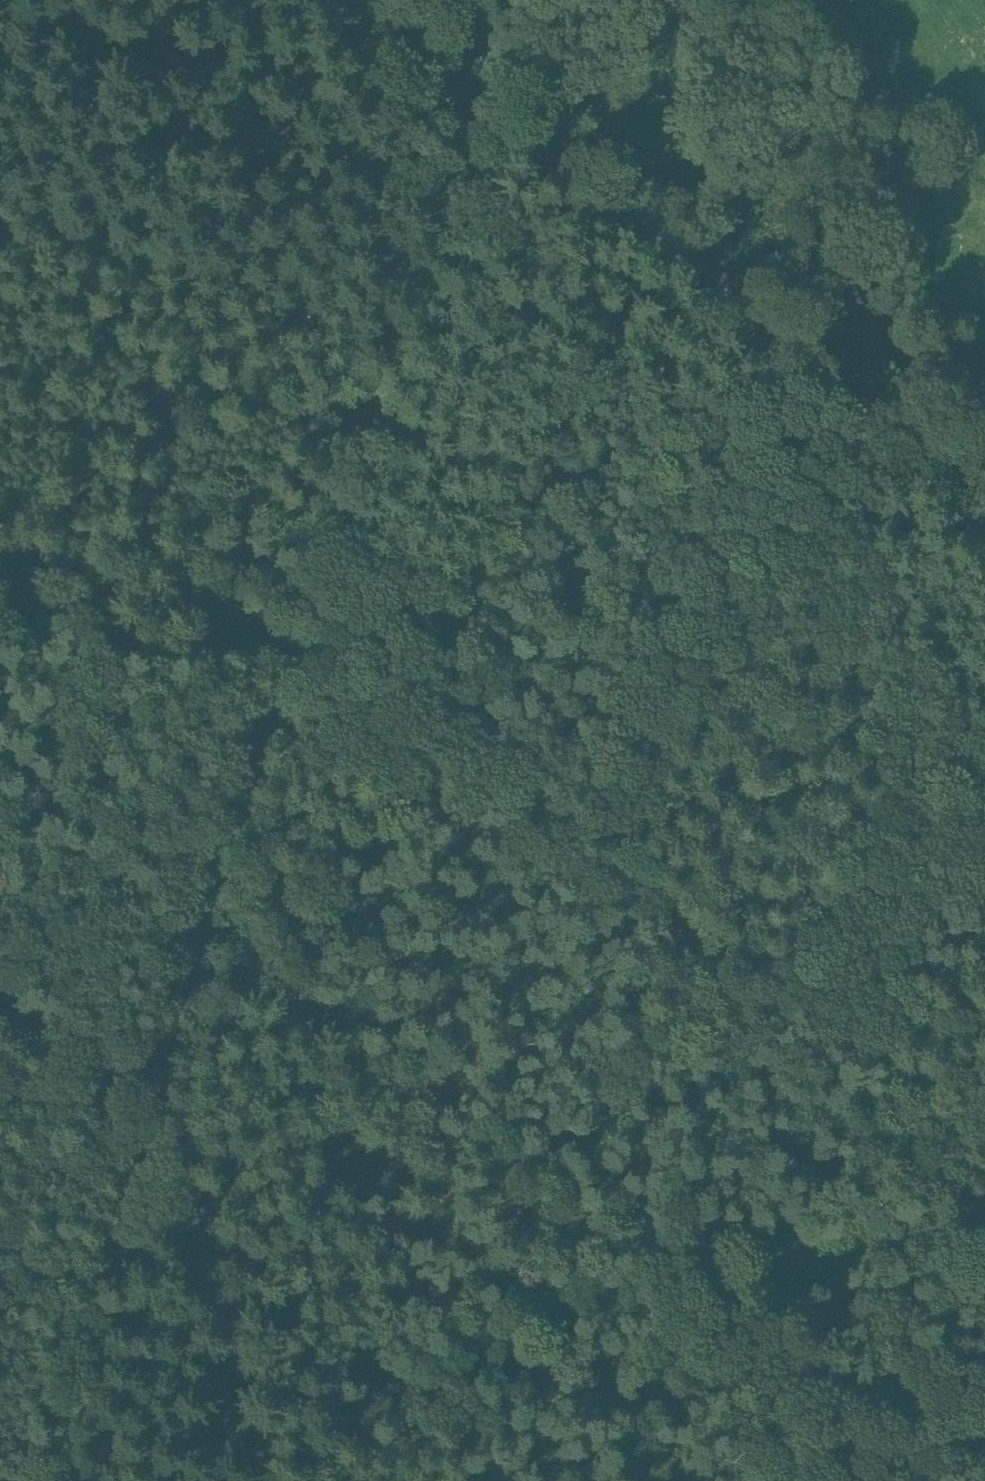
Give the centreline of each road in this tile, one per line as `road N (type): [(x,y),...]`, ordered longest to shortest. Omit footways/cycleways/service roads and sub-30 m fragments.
road 1 (track): [(481,97),(276,684),(194,966),(169,1088),(270,1480)]
road 2 (track): [(984,1433),(194,966)]
road 3 (track): [(353,0),(984,481)]
road 4 (track): [(0,989),(169,1088)]

